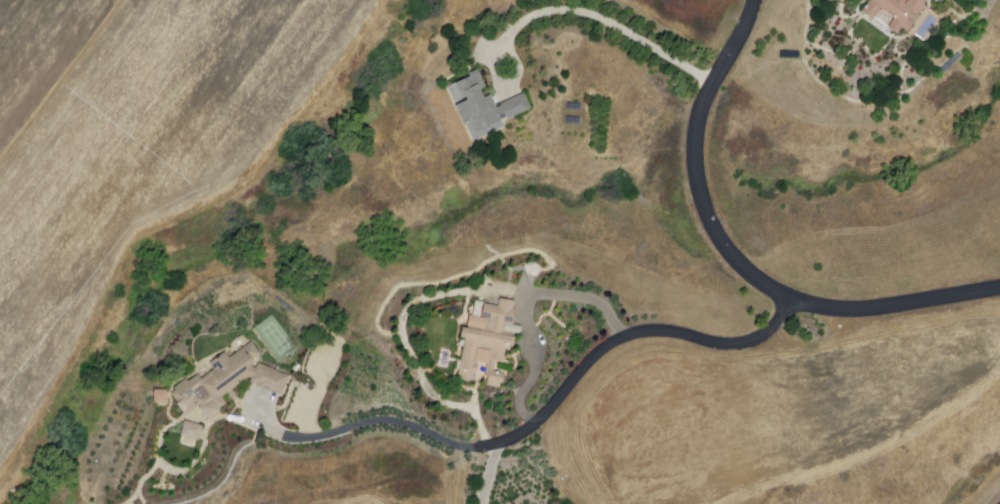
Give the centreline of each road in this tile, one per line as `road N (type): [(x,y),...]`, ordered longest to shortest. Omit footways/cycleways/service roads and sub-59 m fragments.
road 1 (residential): [(792,301),(755,340),(721,345),(653,332),(615,342),(498,448),(456,447),(401,424),(319,439),(279,435)]
road 2 (residential): [(753,0),(694,133),(701,204),(727,253),(792,301),(832,308),(999,286)]
road 3 (track): [(0,165),(126,0)]

